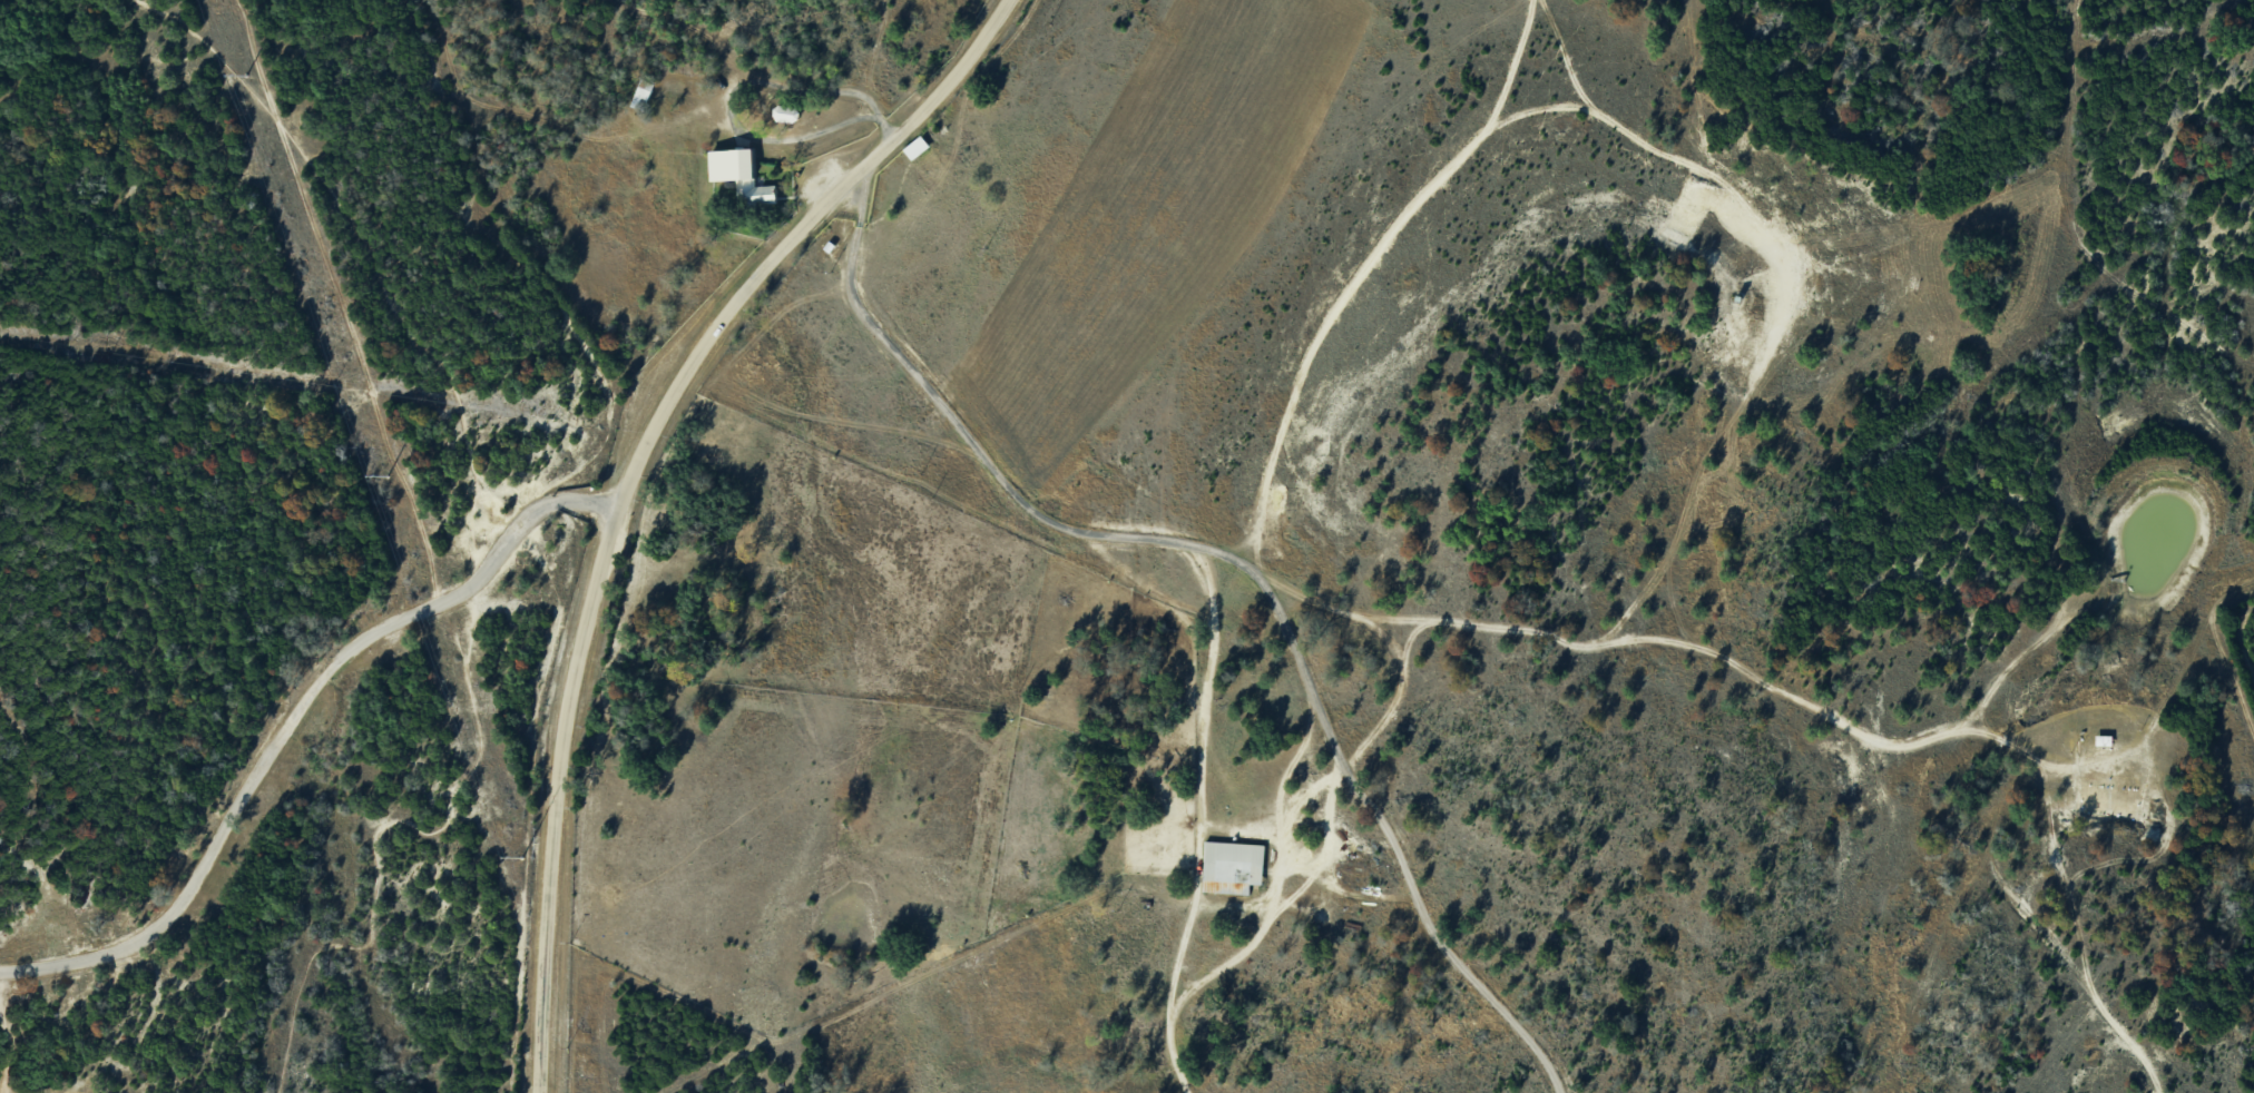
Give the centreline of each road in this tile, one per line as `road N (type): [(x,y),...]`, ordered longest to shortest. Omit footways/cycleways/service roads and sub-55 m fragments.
road 1 (residential): [(543,1092),(547,951),(575,692),(634,471),(704,348),(952,79),(1009,0)]

